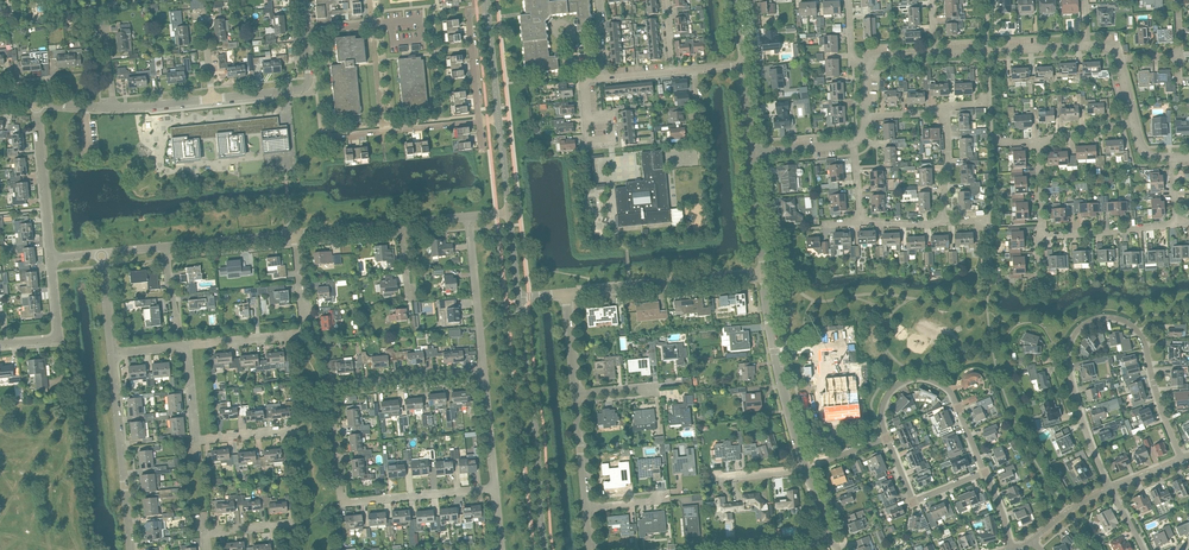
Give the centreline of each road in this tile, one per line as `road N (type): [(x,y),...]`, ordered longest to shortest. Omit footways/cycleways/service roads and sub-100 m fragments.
road 1 (residential): [(1182,459),(1138,331),(1113,317),(1086,322),(1069,343),(1068,365),(1110,489)]
road 2 (residential): [(343,500),(331,389),(484,371)]
road 3 (tertiary): [(545,549),(518,297)]
road 4 (residential): [(985,472),(951,392),(932,380),(908,379),(890,392),(881,414),(887,438)]
road 5 (residential): [(565,293),(763,274)]
road 6 (residential): [(806,468),(763,274)]
road 7 (residential): [(131,549),(111,354)]
road 8 (residential): [(51,258),(36,102)]
road 9 (residential): [(484,371),(469,216)]
road 10 (residential): [(343,500),(496,489)]
road 11 (residential): [(1086,46),(935,54)]
road 12 (residential): [(212,99),(304,88),(304,31)]
road 13 (residential): [(333,135),(480,121)]
road 14 (residential): [(887,438),(913,500),(985,472)]
road 15 (residential): [(1039,236),(1176,223)]
road 16 (residential): [(0,343),(55,338),(51,258)]
road 17 (residential): [(165,247),(293,234)]
road 18 (residential): [(488,10),(470,15),(480,121)]
road 19 (residential): [(763,274),(751,153)]

